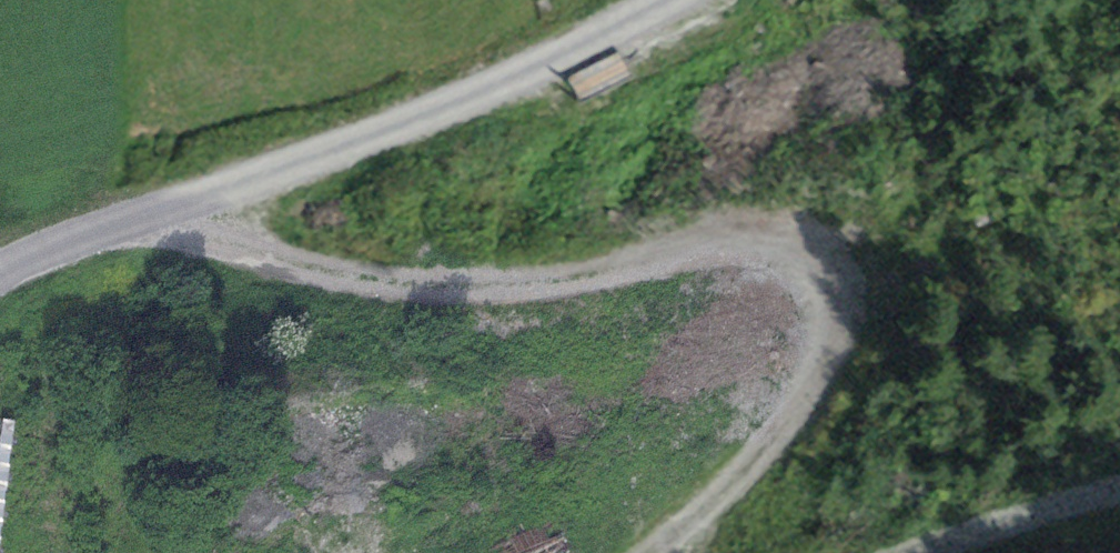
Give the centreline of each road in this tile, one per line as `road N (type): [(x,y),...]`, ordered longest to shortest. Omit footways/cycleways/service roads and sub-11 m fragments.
road 1 (track): [(175,202),(377,286),(573,275),(762,238),(845,276),(844,349),(703,511),(682,552)]
road 2 (track): [(0,270),(433,111),(668,0)]
road 3 (track): [(942,552),(1119,491)]

